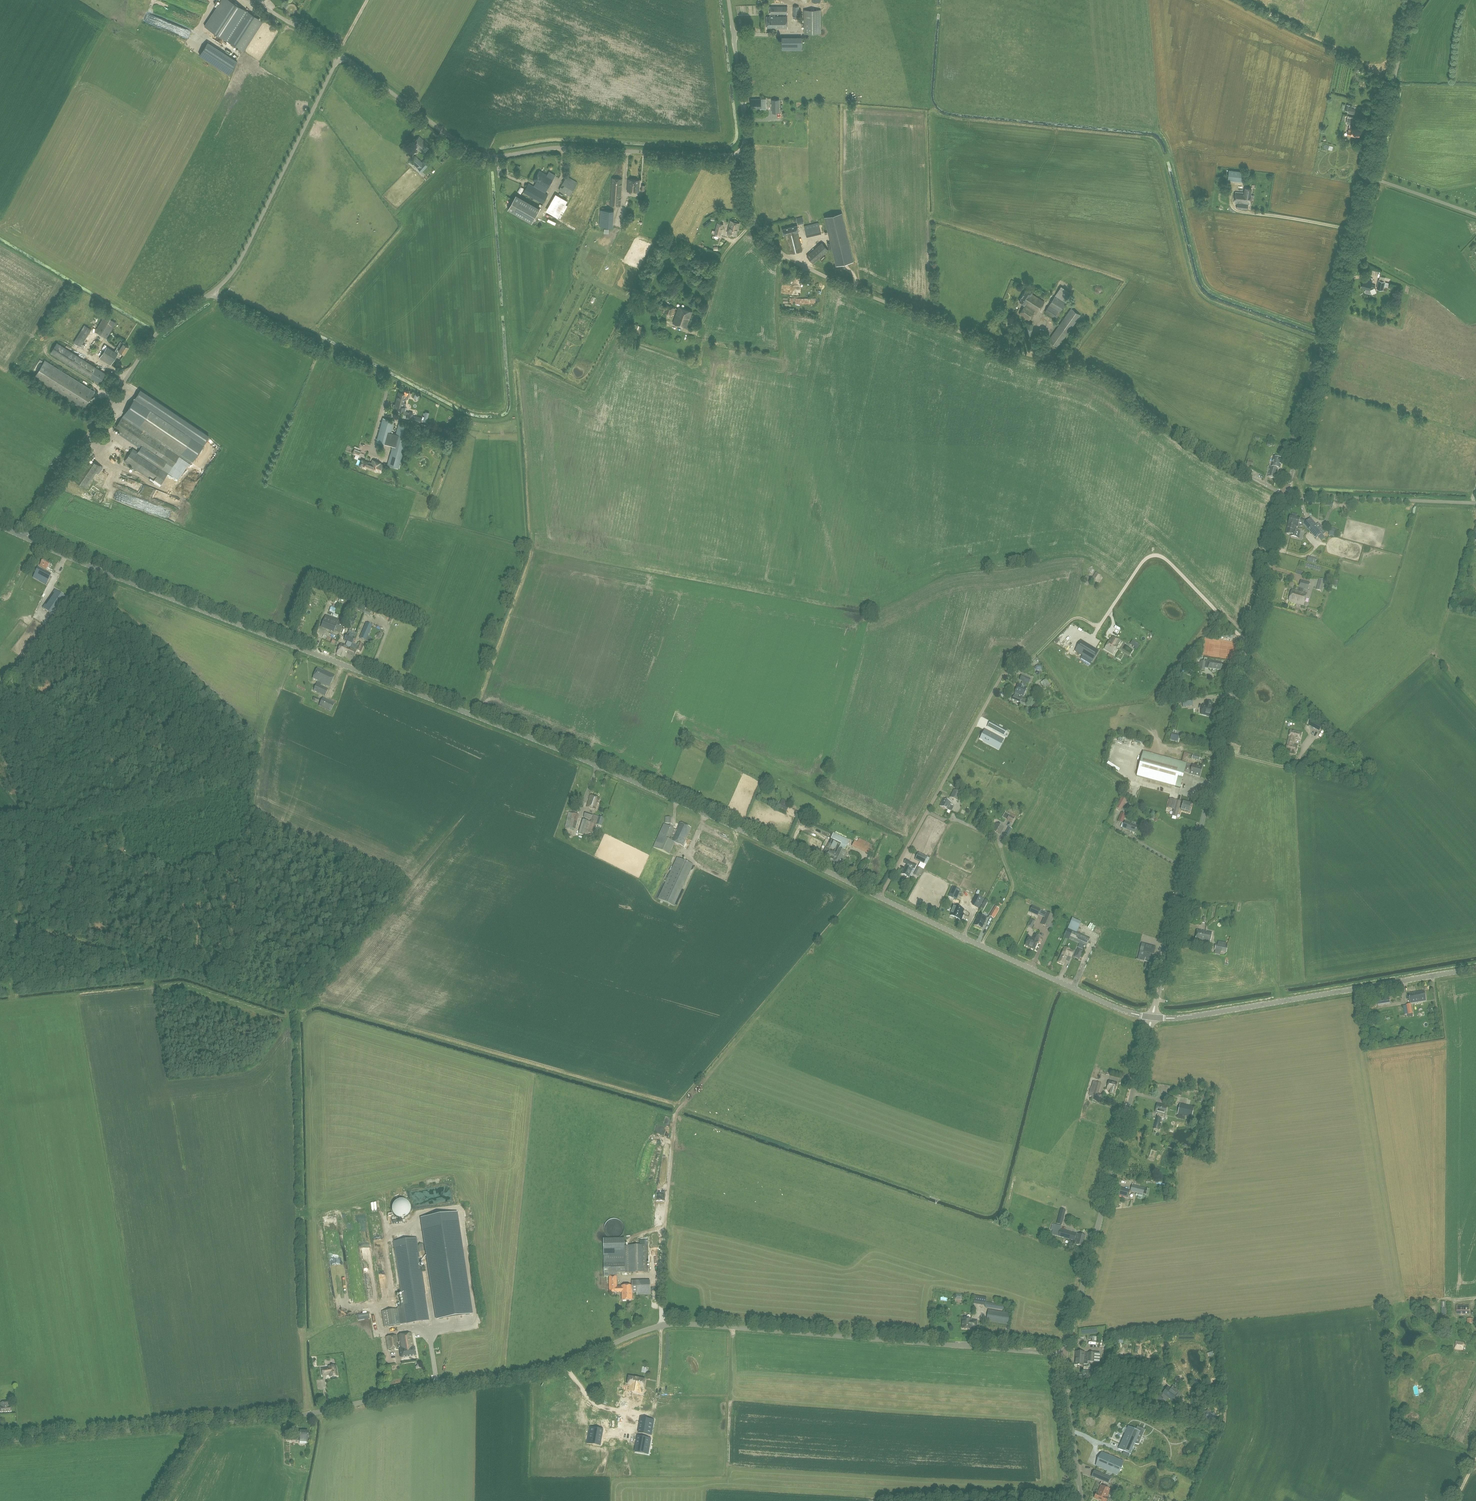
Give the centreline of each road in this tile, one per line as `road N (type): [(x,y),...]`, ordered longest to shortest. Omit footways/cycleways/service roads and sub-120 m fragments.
road 1 (unclassified): [(1065,1354),(662,1326),(551,1369),(292,1417),(0,1440)]
road 2 (tertiary): [(880,898),(596,764),(26,538)]
road 3 (unclassified): [(1287,496),(1188,445),(1106,381),(948,328),(786,257),(752,215),(745,156)]
road 4 (unclassified): [(26,538),(153,339),(236,269),(340,56)]
road 5 (tertiary): [(1152,1017),(1287,496)]
road 6 (tertiary): [(1287,496),(1408,0)]
road 7 (unclassified): [(745,156),(563,148),(484,155),(340,56)]
road 8 (tertiary): [(1065,1354),(1152,1017)]
road 9 (tertiary): [(1475,969),(1152,1017)]
road 10 (track): [(1249,645),(1155,554),(1101,626),(1073,619),(1024,667)]
road 11 (track): [(300,1011),(0,915)]
road 12 (tertiary): [(1152,1017),(880,898)]
road 13 (unclassified): [(880,898),(1003,675),(1024,667)]
road 14 (unclassified): [(1287,496),(1475,503)]
road 15 (track): [(234,988),(258,809)]
road 16 (unclassified): [(745,156),(729,0)]
road 17 (tertiary): [(1082,1500),(1065,1354)]

